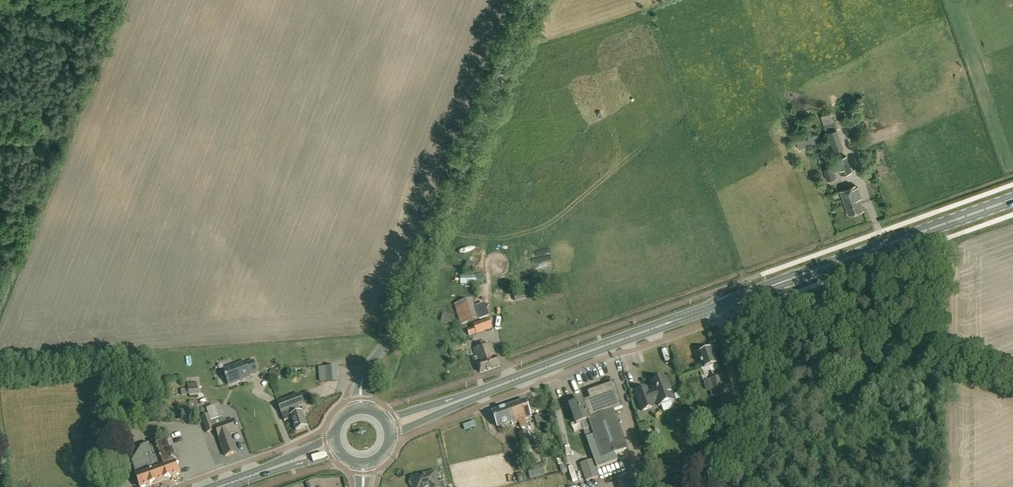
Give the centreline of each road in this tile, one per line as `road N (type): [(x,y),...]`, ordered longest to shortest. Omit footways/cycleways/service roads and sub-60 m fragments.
road 1 (primary): [(468,398),(1012,199)]
road 2 (tertiary): [(369,366),(406,310),(529,0)]
road 3 (track): [(756,486),(717,304)]

